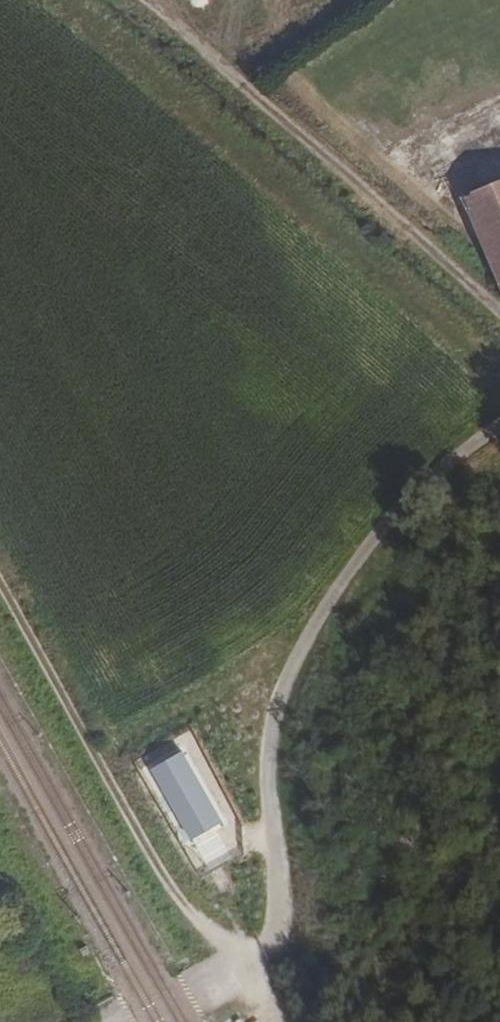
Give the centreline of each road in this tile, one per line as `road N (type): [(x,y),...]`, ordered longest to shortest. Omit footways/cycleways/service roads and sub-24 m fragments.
road 1 (track): [(499,432),(375,538),(311,641),(269,749),(282,904),(274,943),(263,952)]
road 2 (track): [(130,0),(499,317)]
road 3 (track): [(0,582),(173,891),(225,941),(263,952)]

